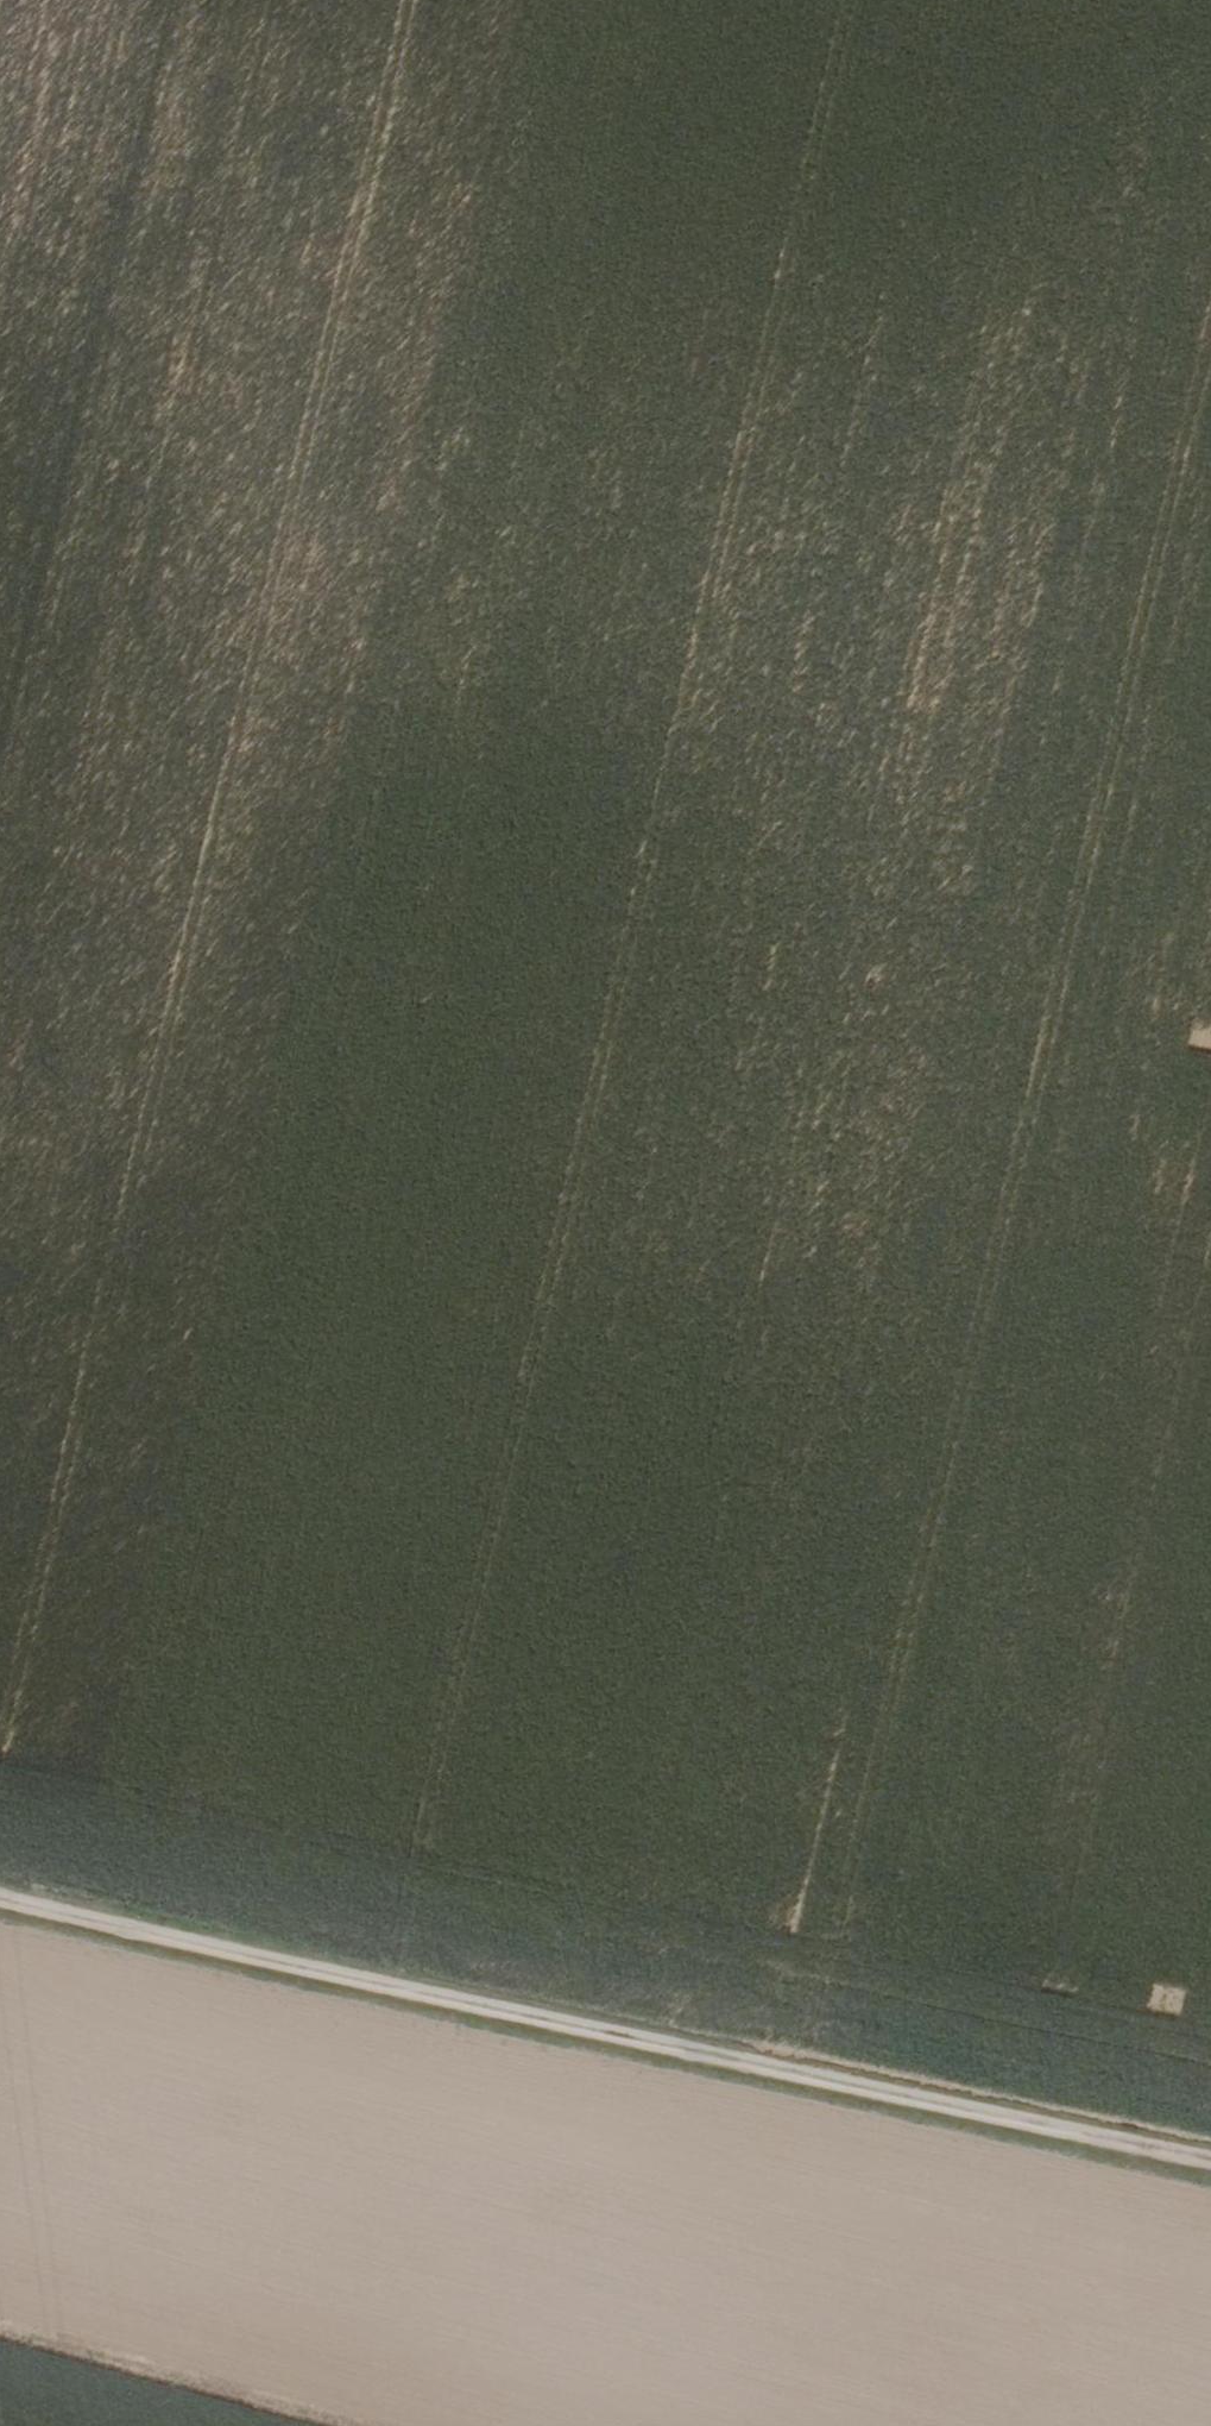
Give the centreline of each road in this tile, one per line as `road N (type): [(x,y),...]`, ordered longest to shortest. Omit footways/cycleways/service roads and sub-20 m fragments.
road 1 (track): [(1210,2160),(459,2002),(0,1894)]

